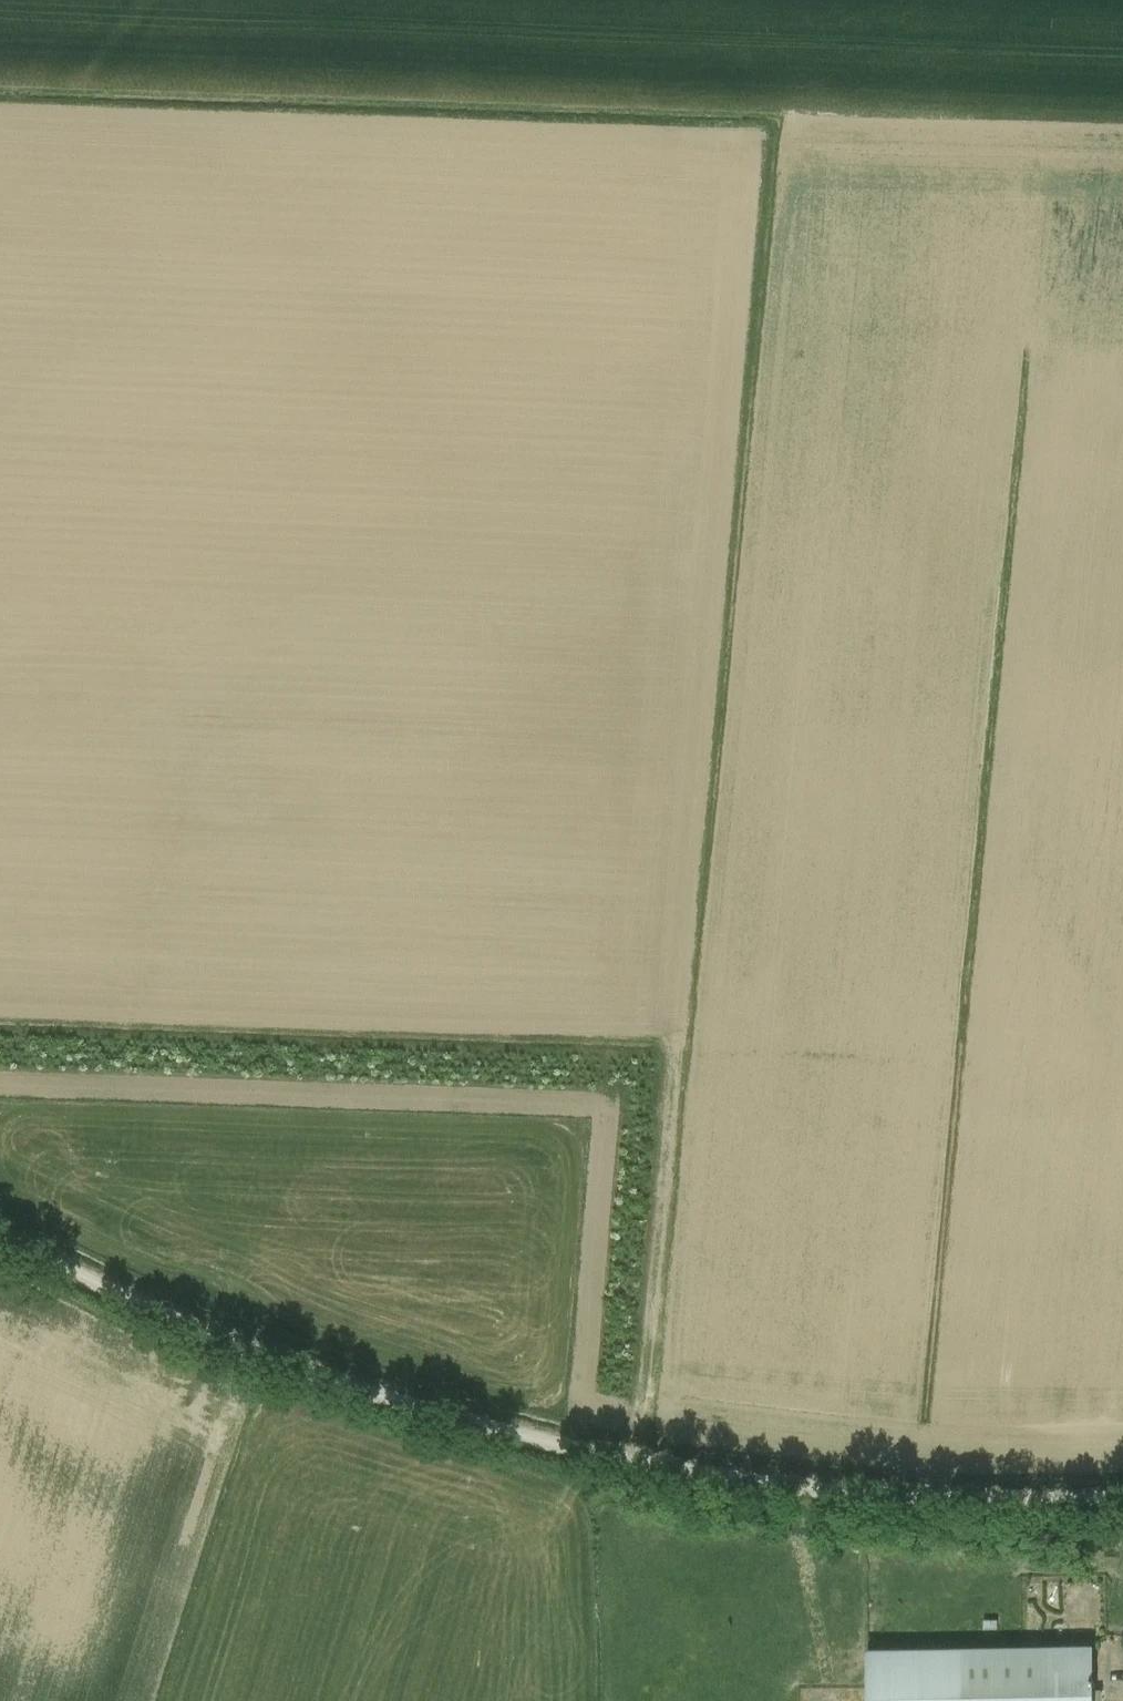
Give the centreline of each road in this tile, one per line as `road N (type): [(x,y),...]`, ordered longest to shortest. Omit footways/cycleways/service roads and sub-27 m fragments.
road 1 (unclassified): [(1122,1495),(812,1491),(627,1461),(352,1388),(159,1312),(0,1230)]

